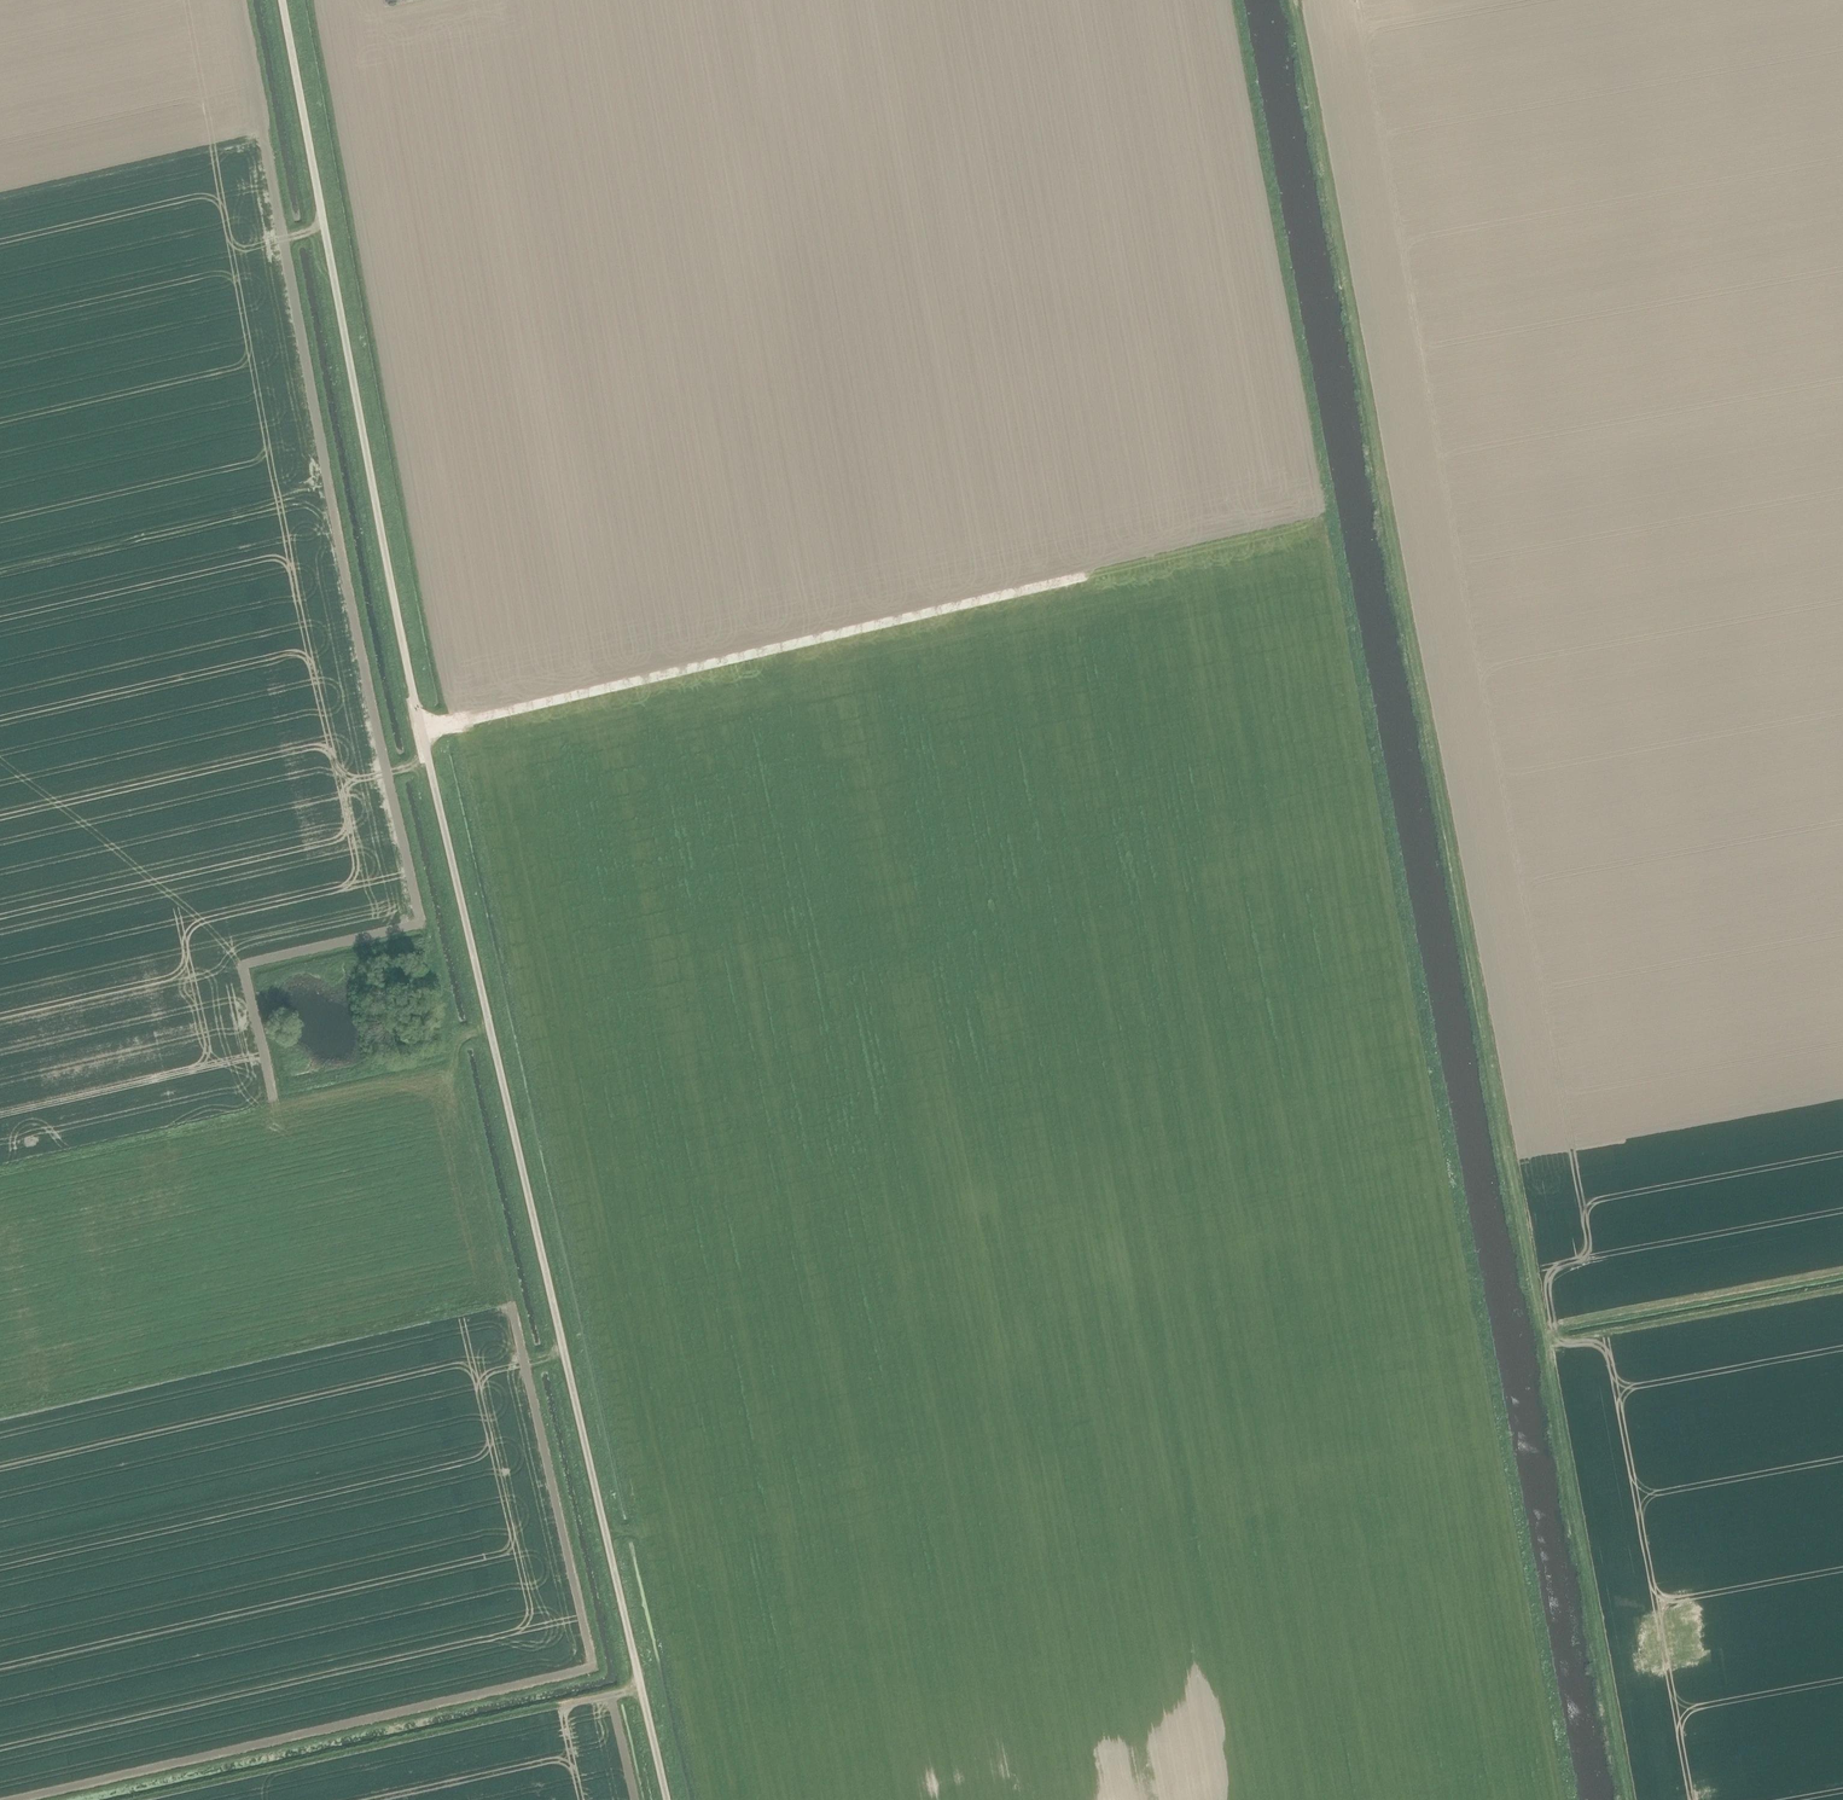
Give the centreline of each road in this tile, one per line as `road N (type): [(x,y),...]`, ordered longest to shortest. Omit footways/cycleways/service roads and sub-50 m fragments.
road 1 (unclassified): [(665,1799),(389,593),(282,0)]

